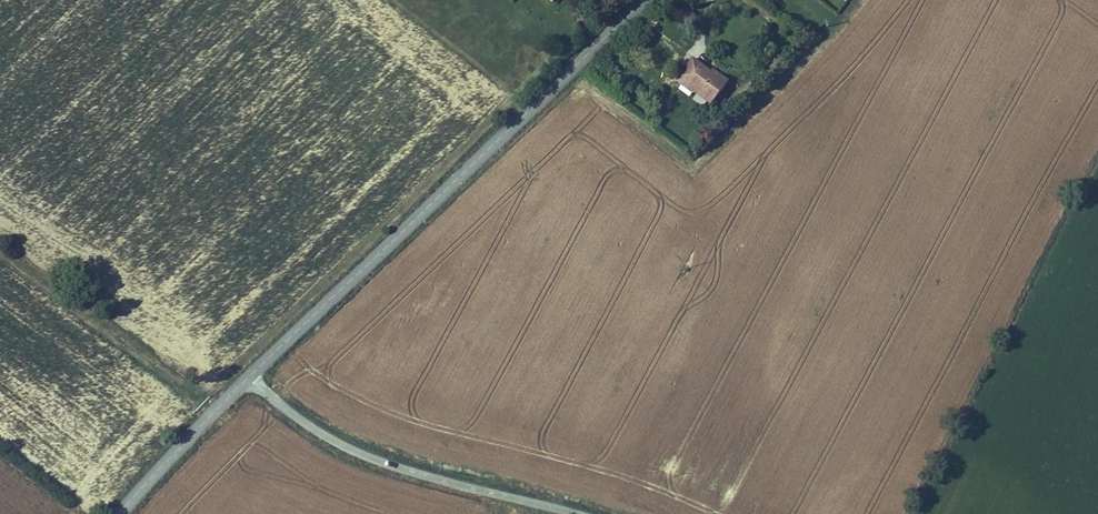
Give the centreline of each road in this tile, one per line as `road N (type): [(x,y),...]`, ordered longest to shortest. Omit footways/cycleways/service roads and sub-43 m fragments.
road 1 (tertiary): [(248,382),(641,0)]
road 2 (unclassified): [(248,382),(322,434),(392,466),(578,513)]
road 3 (track): [(0,252),(216,413)]
road 4 (tertiary): [(117,513),(248,382)]

